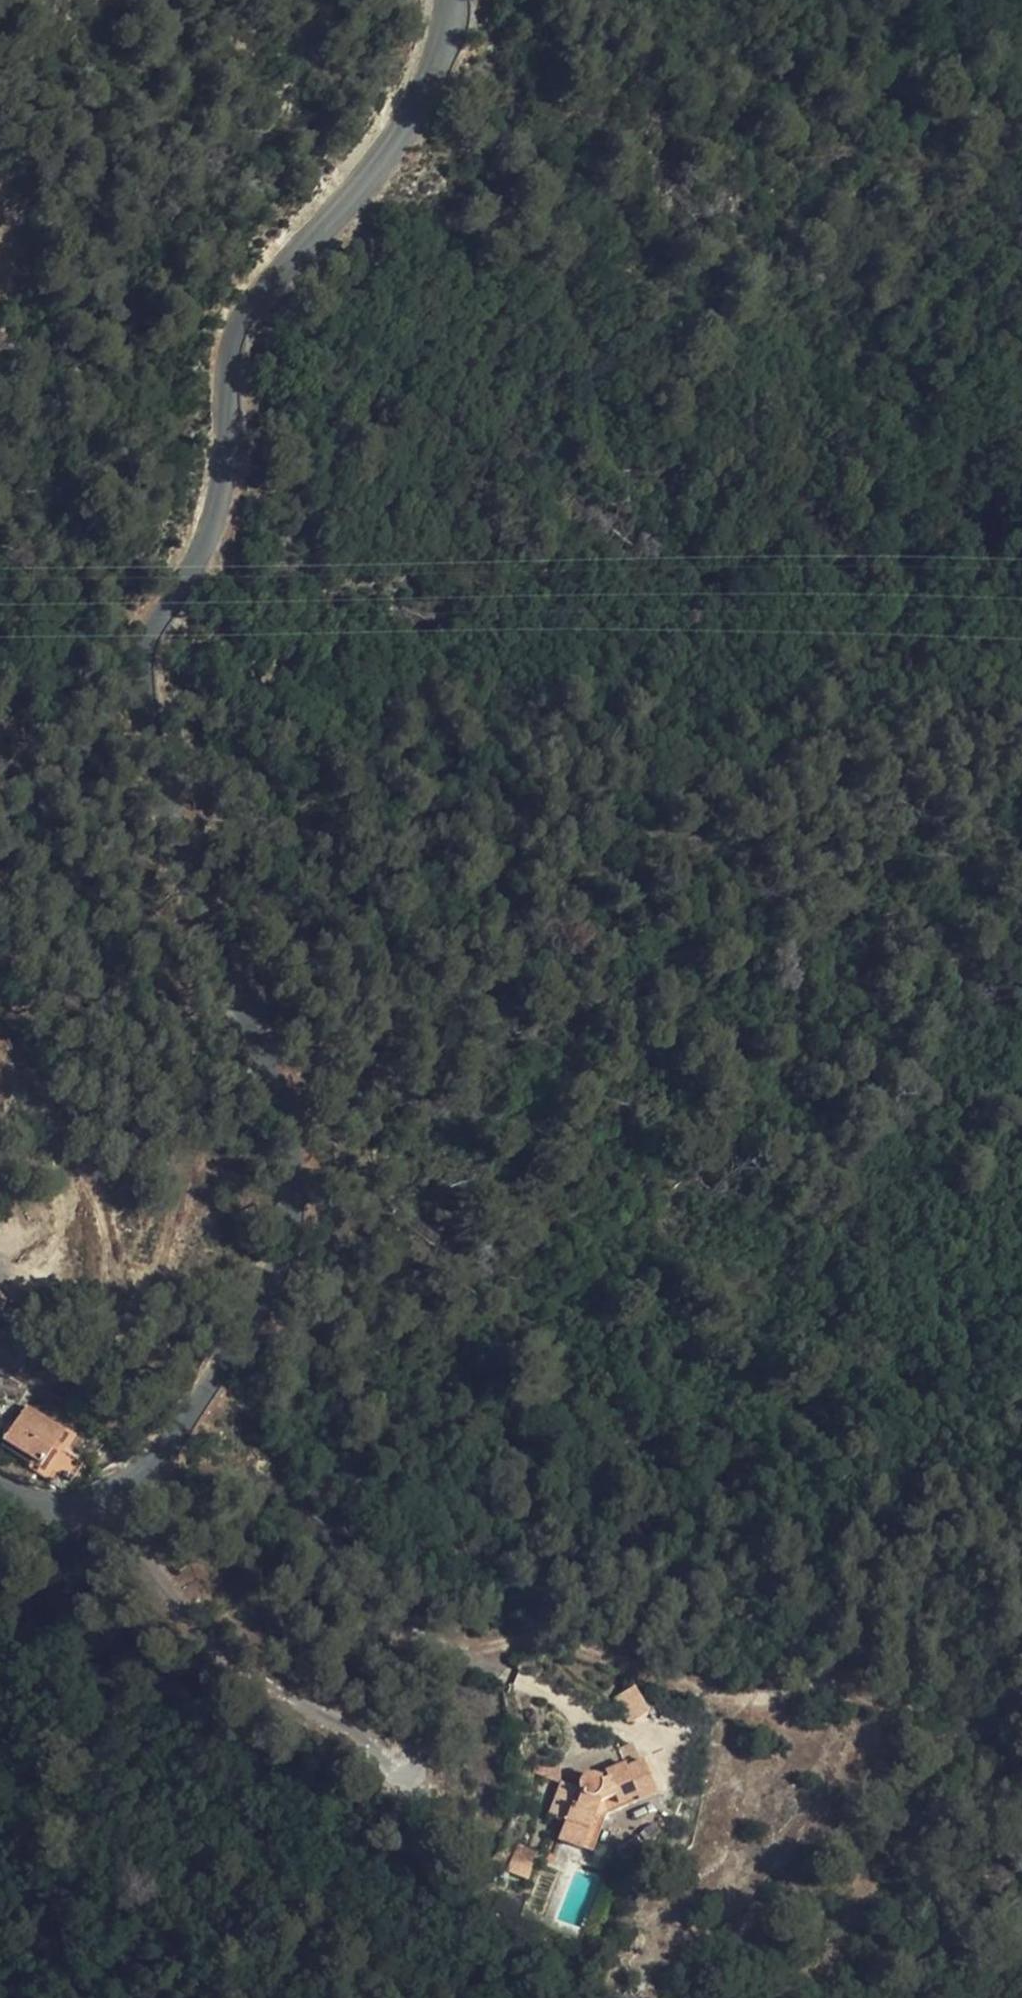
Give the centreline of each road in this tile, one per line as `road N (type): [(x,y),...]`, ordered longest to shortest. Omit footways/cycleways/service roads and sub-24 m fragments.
road 1 (unclassified): [(99,1504),(177,1447),(291,1251),(294,1174),(263,1054),(198,924),(139,701),(142,637),(203,553),(230,445),(229,352),(251,300),(380,167),(438,71),(447,0)]
road 2 (residential): [(99,1504),(241,1680),(277,1706),(326,1714),(405,1787),(421,1780),(369,1645),(388,1626),(469,1666),(530,1682)]
road 3 (track): [(967,1736),(927,1705),(887,1692),(824,1683),(741,1693),(585,1649),(507,1647),(469,1666)]

